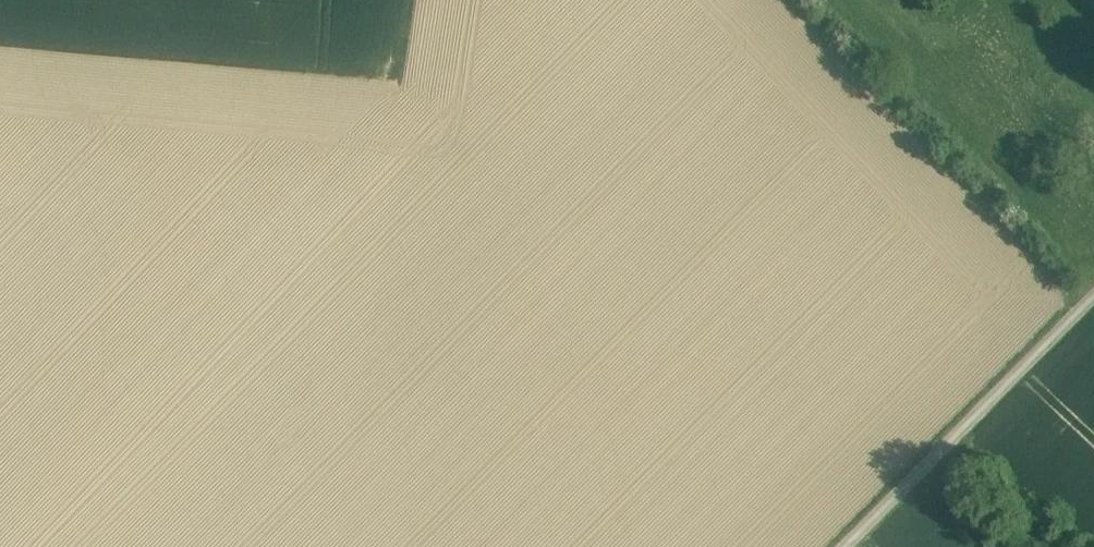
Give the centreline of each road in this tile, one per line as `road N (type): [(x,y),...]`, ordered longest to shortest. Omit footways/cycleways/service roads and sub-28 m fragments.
road 1 (unclassified): [(844,546),(1093,296)]

